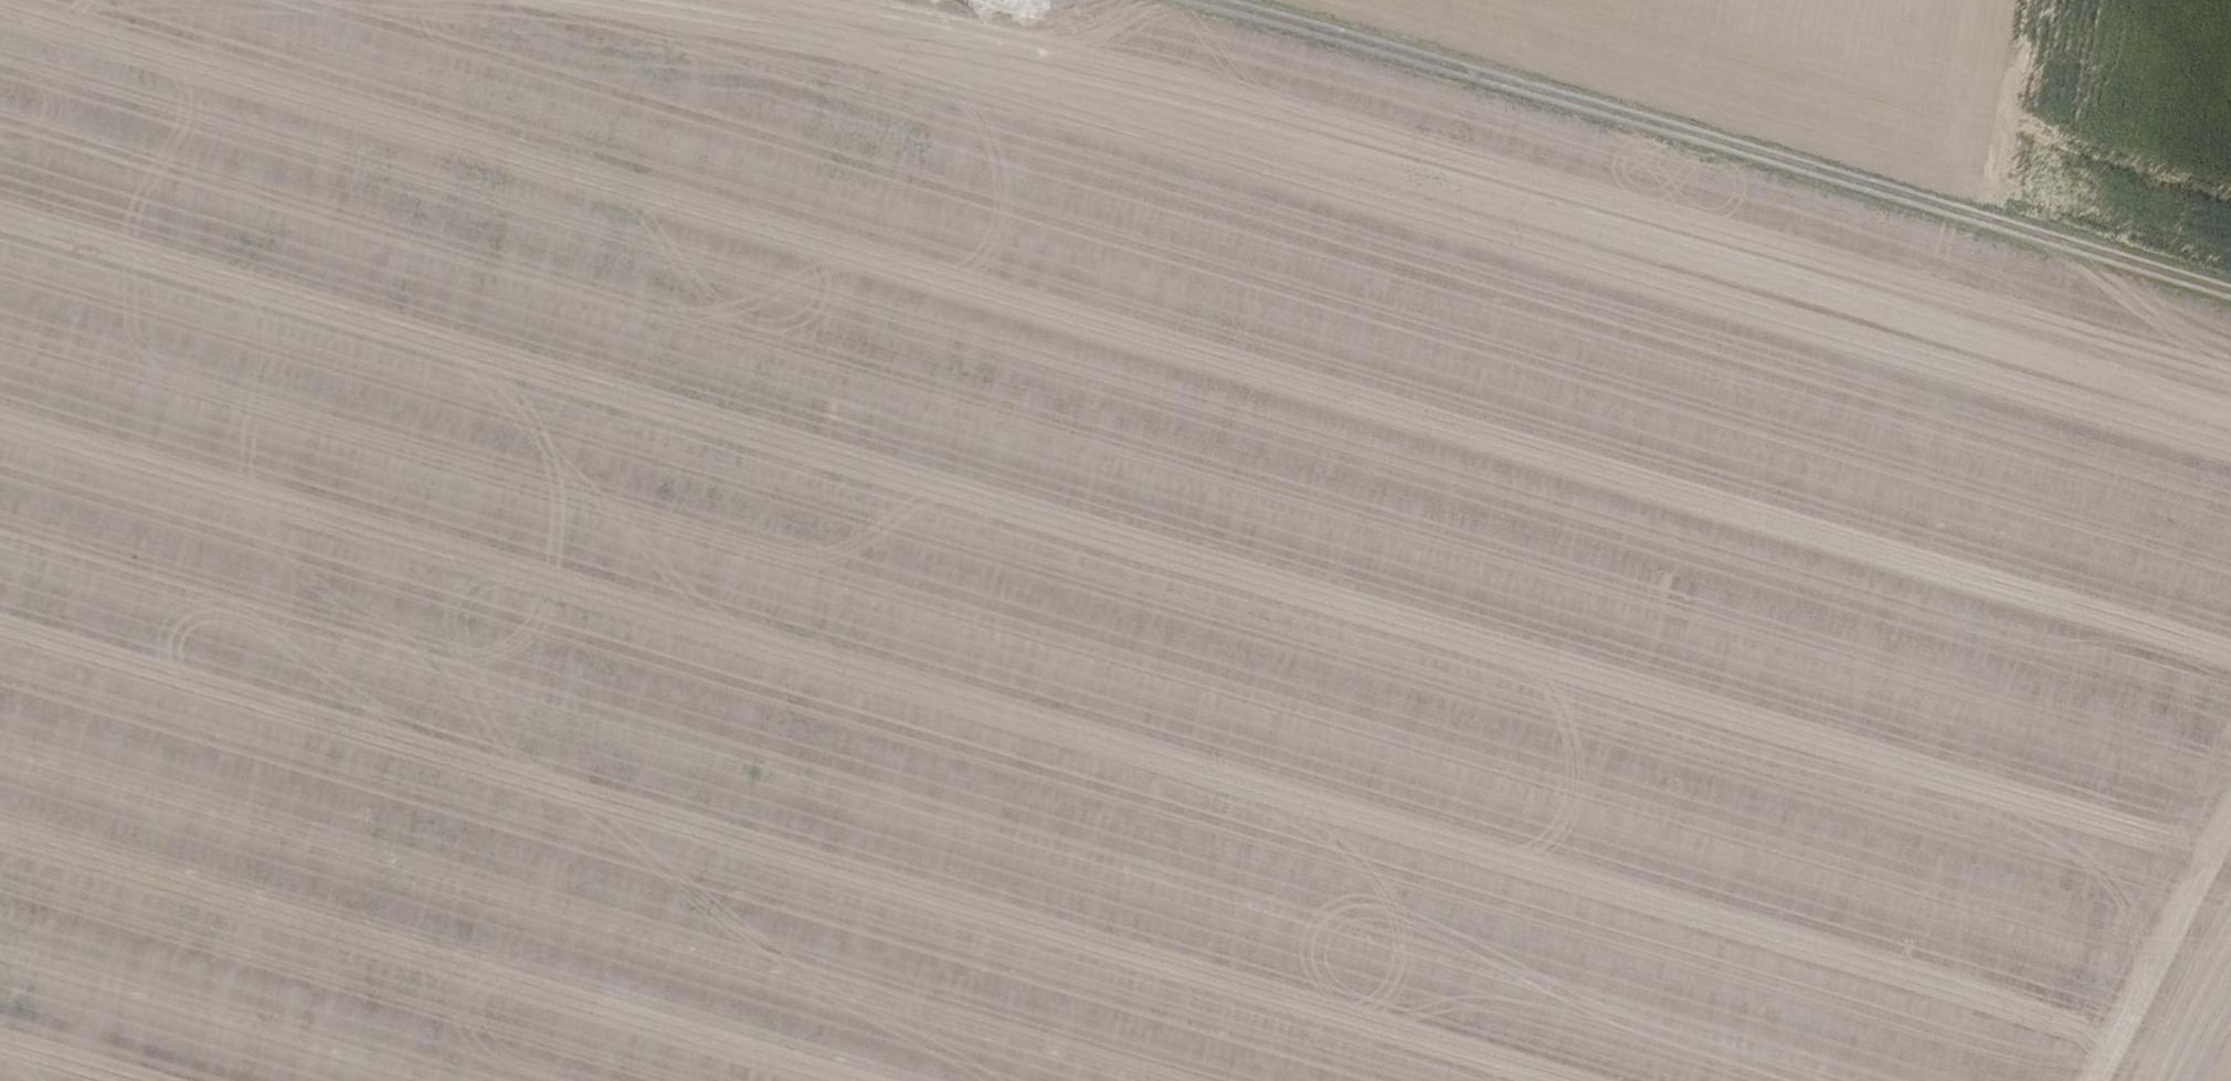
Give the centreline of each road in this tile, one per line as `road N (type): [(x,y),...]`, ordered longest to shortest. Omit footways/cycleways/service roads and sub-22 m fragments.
road 1 (track): [(1229,0),(2230,294)]

